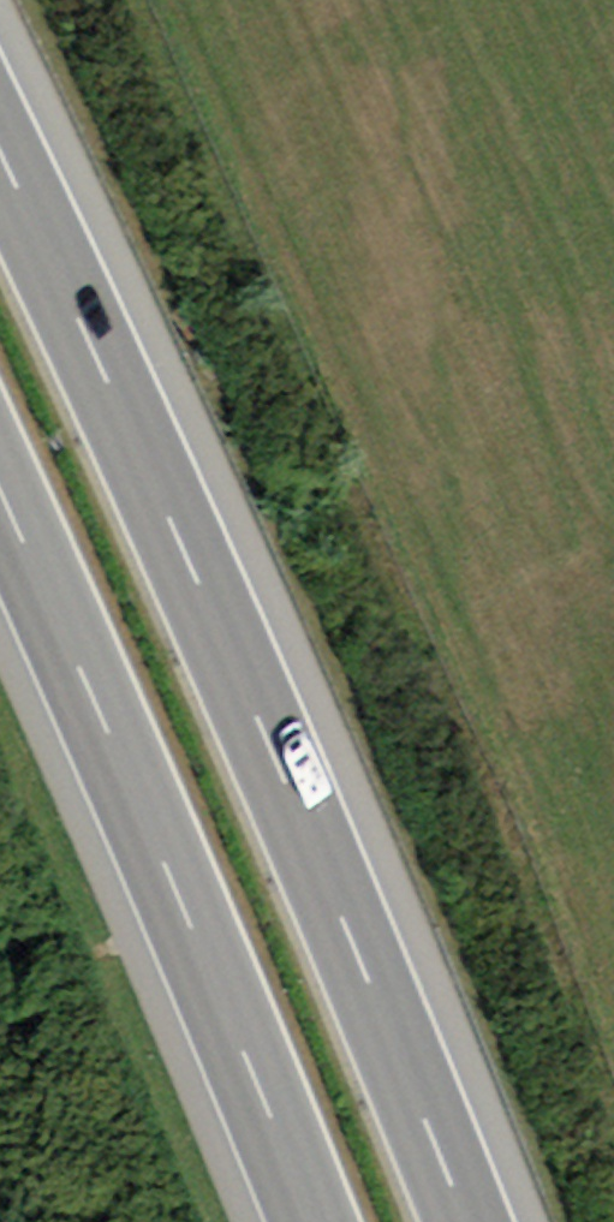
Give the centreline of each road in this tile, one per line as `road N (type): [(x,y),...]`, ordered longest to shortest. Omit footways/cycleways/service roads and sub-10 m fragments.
road 1 (motorway): [(464,1221),(418,1097),(82,321),(0,152)]
road 2 (motorway): [(0,474),(315,1221)]

